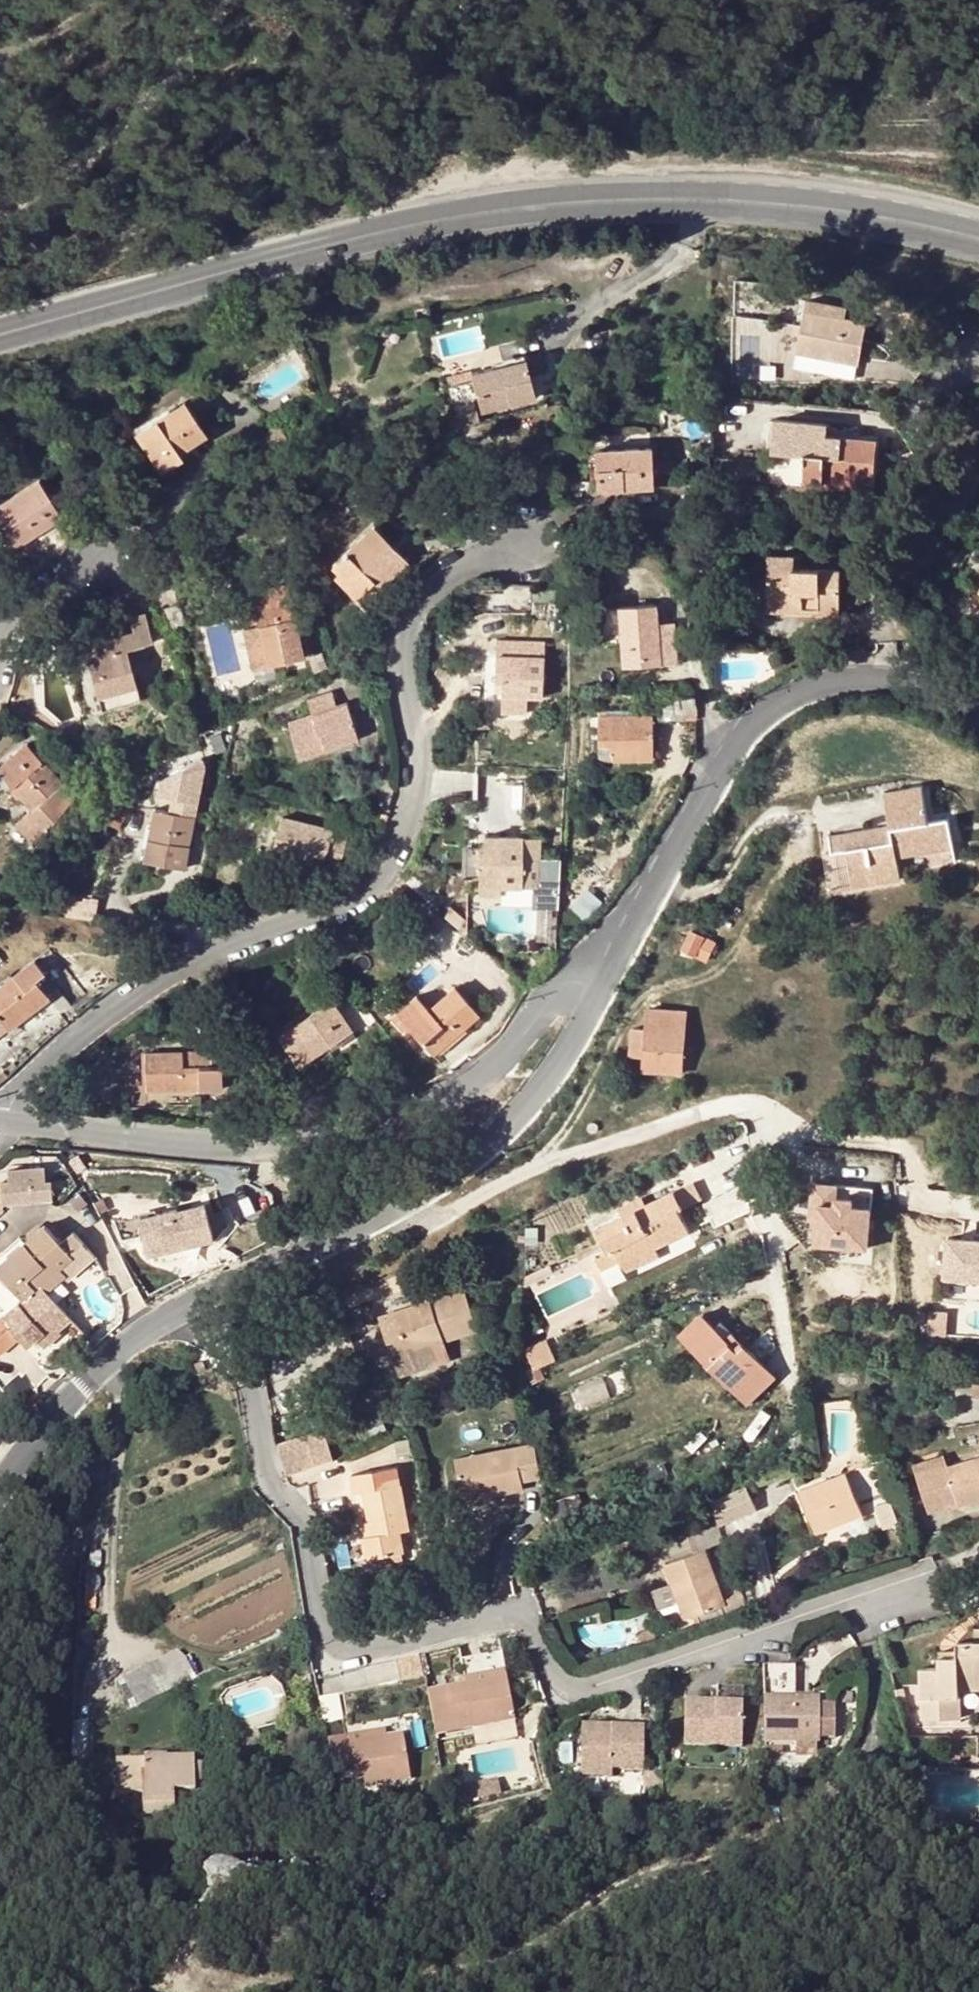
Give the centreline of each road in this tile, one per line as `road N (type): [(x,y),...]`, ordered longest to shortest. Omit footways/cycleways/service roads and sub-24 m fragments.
road 1 (residential): [(923,1573),(587,1681),(561,1681),(519,1624),(498,1620),(361,1652),(339,1646),(324,1633),(303,1521),(266,1467),(253,1378),(194,1304)]
road 2 (secondary): [(0,334),(472,213),(652,198),(794,203),(978,238)]
road 3 (track): [(179,1988),(371,1983),(489,1967),(533,1951),(602,1897),(808,1816),(854,1779),(873,1750),(878,1717),(870,1643),(855,1595)]
road 4 (unclassified): [(11,1123),(18,1093),(67,1047),(173,971),(309,920),(358,895),(396,859),(411,825),(418,768),(405,638),(421,606),(456,572),(521,547)]
road 5 (tertiary): [(602,990),(568,981),(497,1065),(448,1097),(381,1129),(303,1150),(234,1150),(11,1123)]
road 6 (tertiary): [(978,708),(897,683),(842,682),(768,712),(728,751),(602,990)]
road 7 (tertiary): [(602,990),(549,1077),(481,1149),(194,1304)]
road 8 (tertiary): [(194,1304),(117,1357),(48,1421),(0,1481)]
road 9 (unclassified): [(109,561),(37,592),(12,619),(0,667)]

